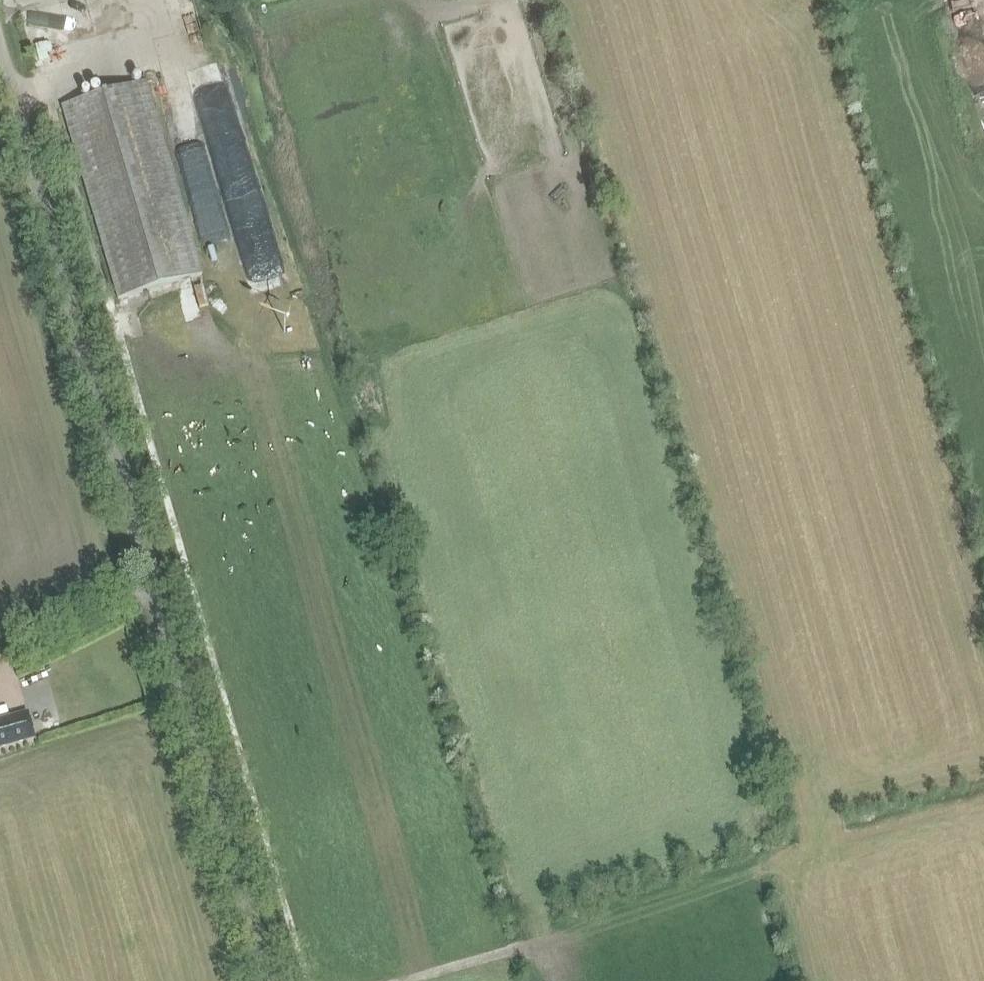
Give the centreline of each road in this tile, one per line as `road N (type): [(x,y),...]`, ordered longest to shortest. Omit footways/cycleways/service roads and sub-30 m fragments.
road 1 (unclassified): [(266,980),(0,72)]

